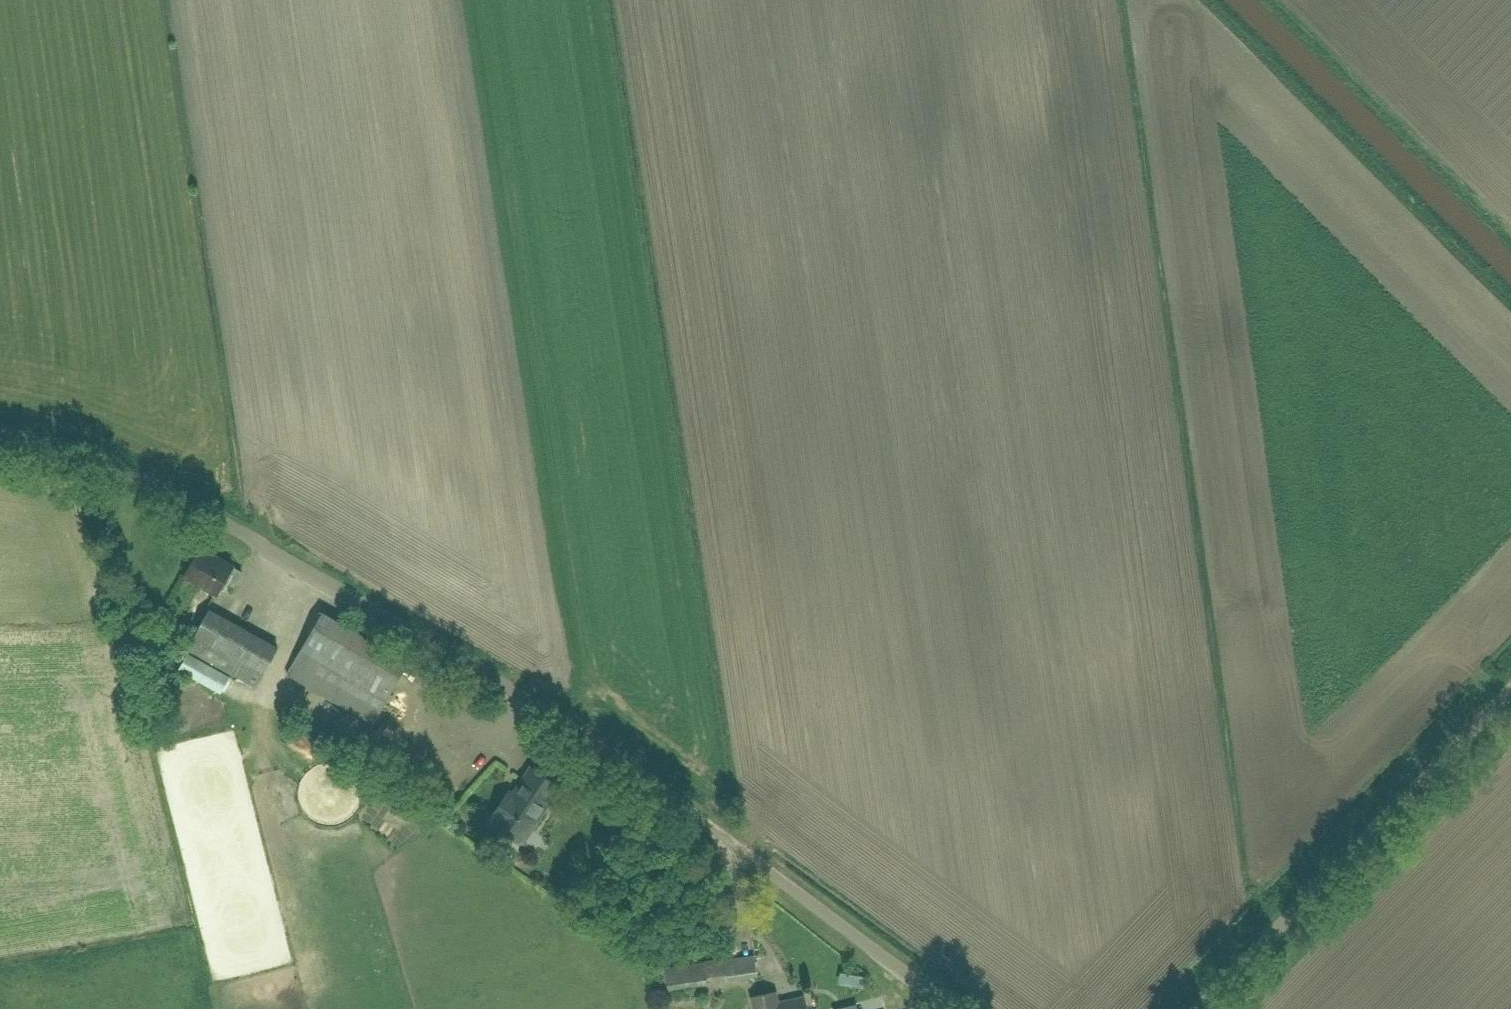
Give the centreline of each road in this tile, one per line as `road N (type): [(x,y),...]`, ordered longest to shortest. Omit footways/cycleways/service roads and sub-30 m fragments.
road 1 (unclassified): [(951,1008),(667,793),(421,634),(138,475),(0,433)]
road 2 (unclassified): [(1196,1008),(1510,690)]

